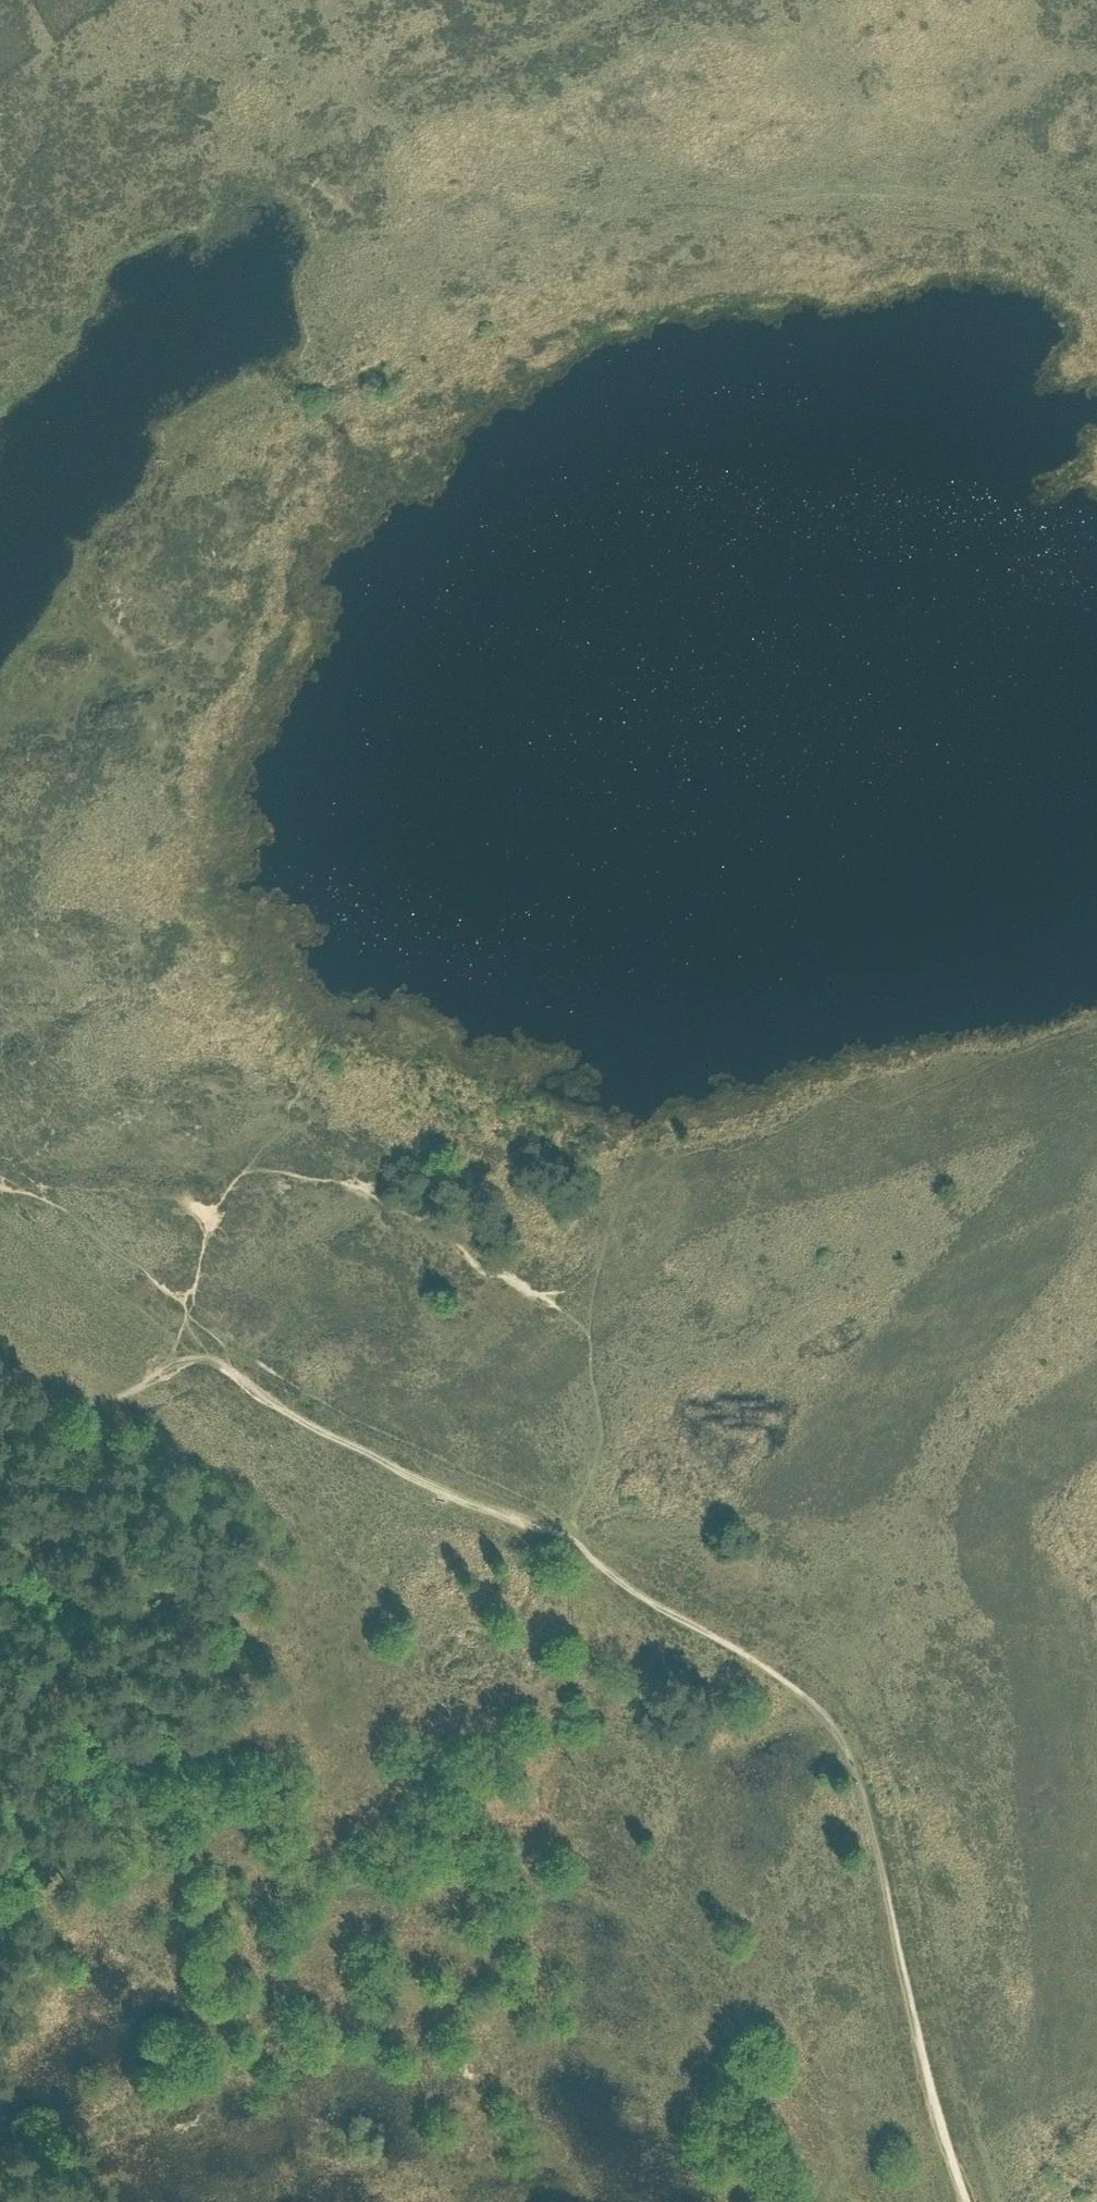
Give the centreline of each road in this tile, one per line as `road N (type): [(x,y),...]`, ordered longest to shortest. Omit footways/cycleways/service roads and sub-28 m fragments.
road 1 (track): [(963,2201),(870,1811),(840,1732),(783,1678),(635,1591),(572,1539),(451,1496),(288,1413),(198,1356),(46,1431),(0,1433)]

